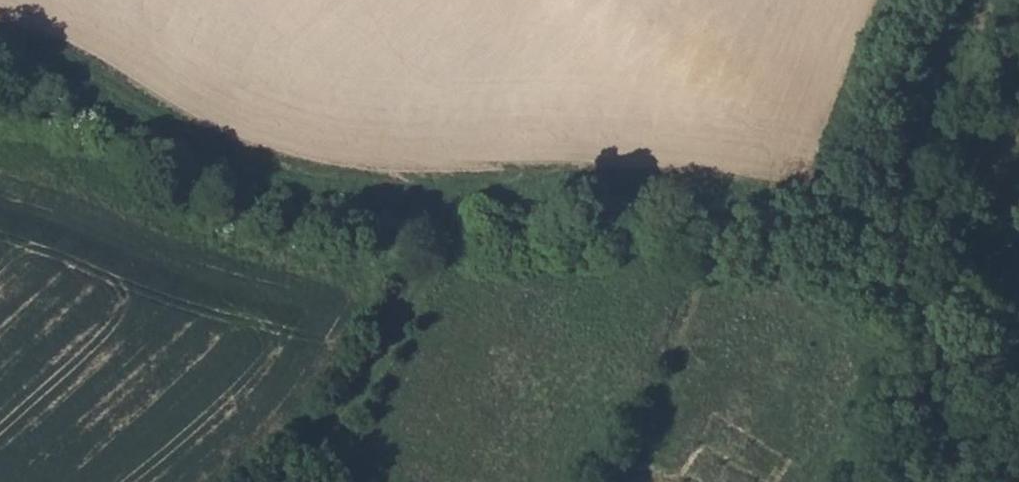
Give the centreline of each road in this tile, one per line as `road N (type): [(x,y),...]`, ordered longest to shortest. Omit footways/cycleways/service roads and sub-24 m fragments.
road 1 (track): [(281,481),(305,462),(416,277),(431,238)]

